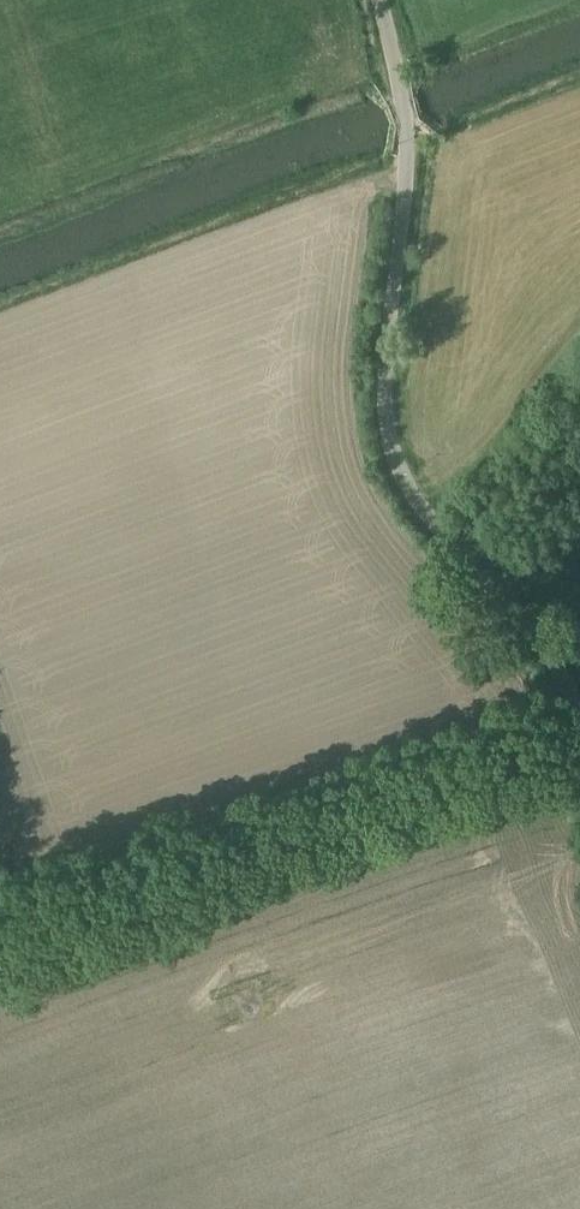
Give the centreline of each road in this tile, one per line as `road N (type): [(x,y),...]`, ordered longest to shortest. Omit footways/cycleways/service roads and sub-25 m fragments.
road 1 (unclassified): [(579,703),(523,623),(424,510),(390,440),(386,367),(407,139),(381,0)]

